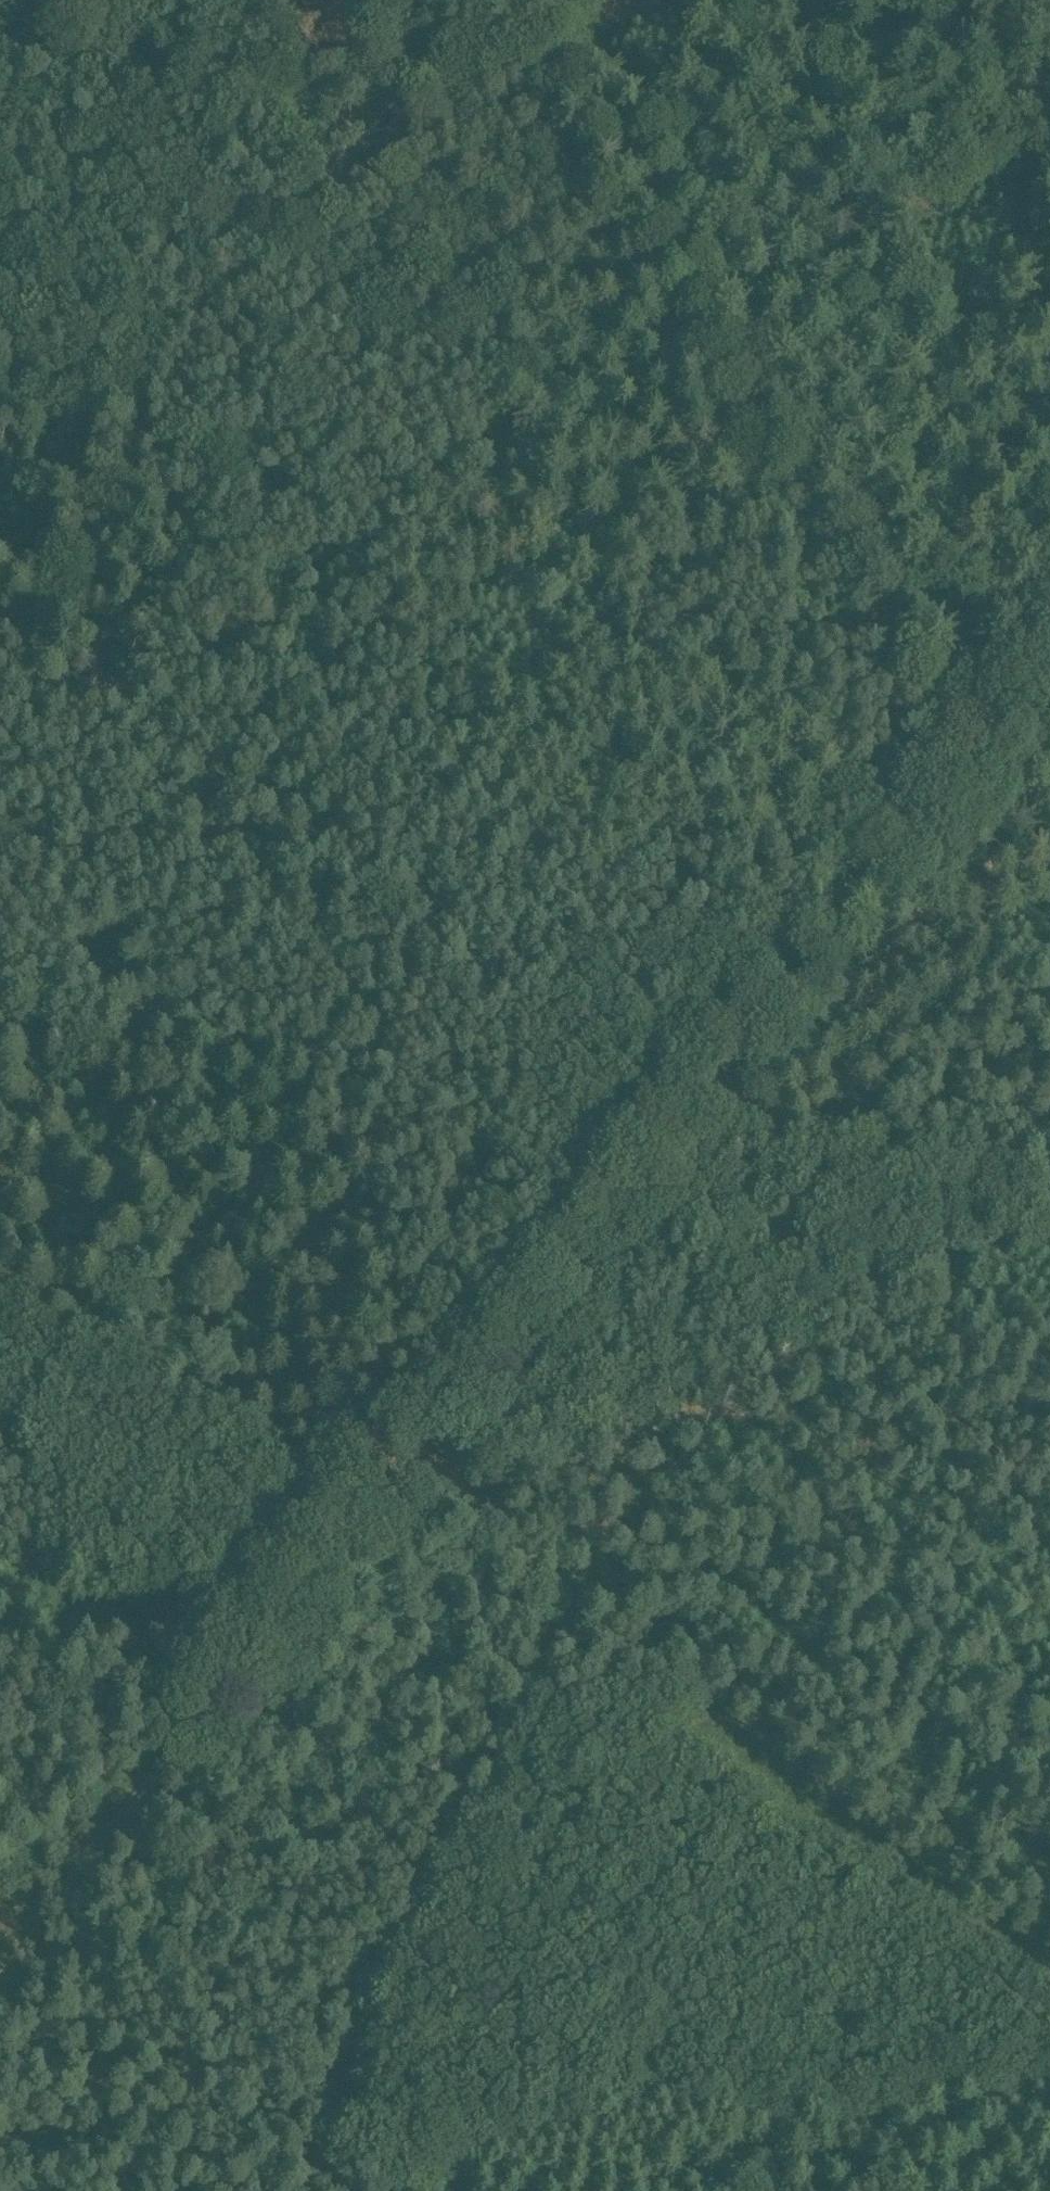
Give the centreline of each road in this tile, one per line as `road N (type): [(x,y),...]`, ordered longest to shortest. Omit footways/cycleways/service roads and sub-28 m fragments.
road 1 (track): [(1049,677),(0,1961)]

